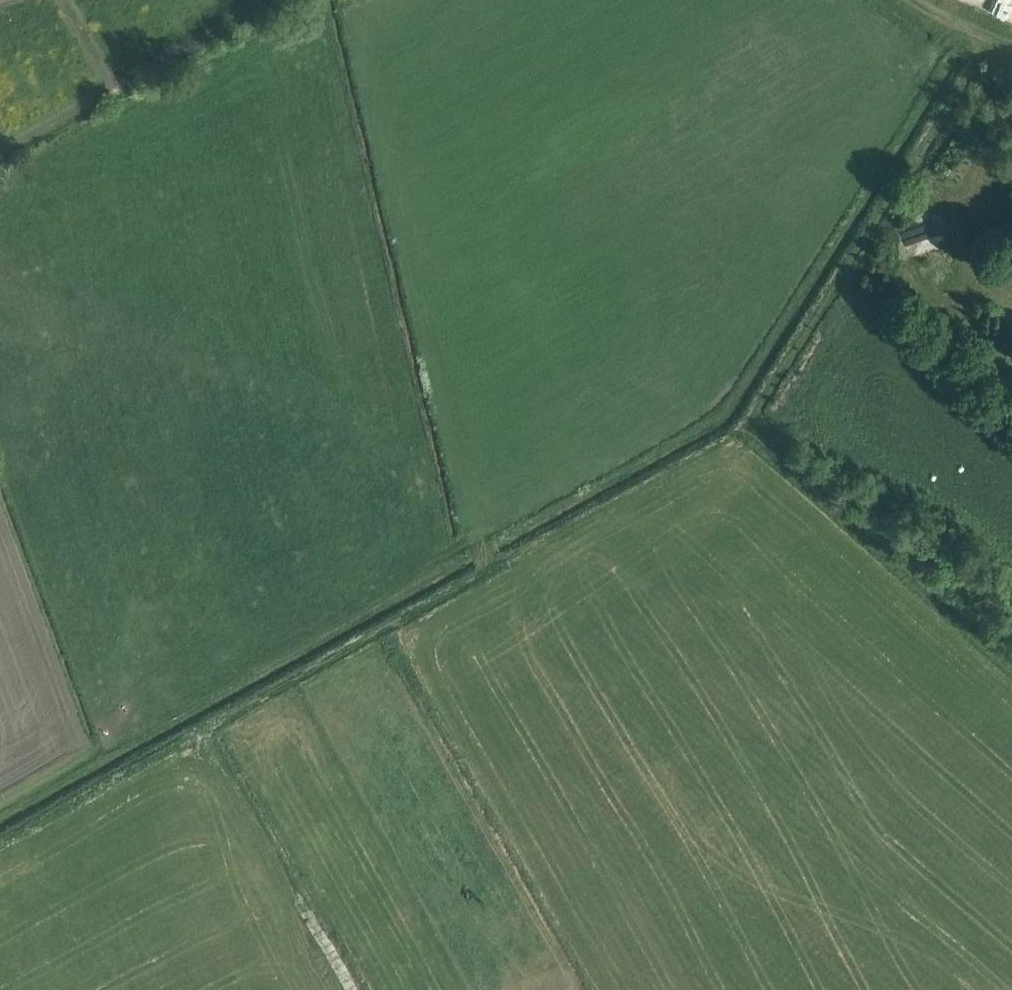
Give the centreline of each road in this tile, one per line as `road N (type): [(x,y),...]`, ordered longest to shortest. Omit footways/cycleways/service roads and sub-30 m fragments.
road 1 (track): [(753,426),(985,38)]

